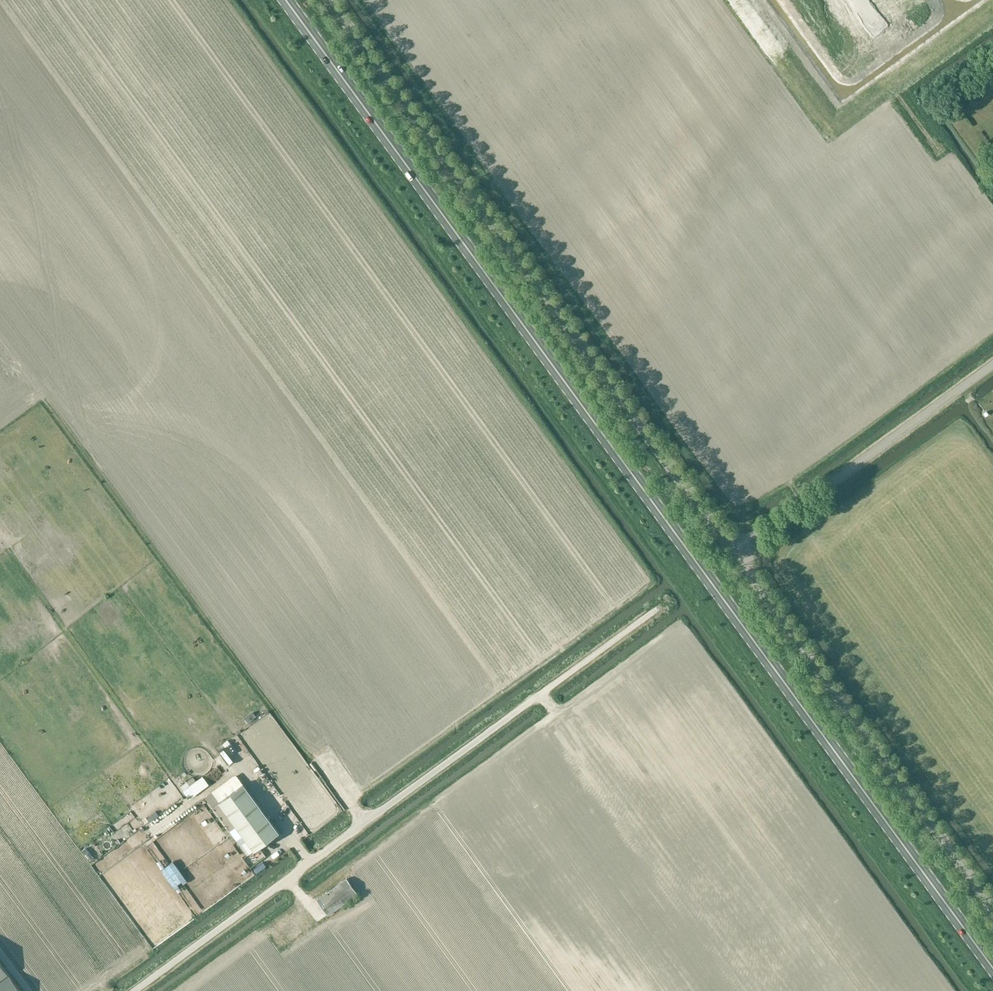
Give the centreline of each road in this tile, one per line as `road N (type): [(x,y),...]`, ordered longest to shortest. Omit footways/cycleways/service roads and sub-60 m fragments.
road 1 (primary): [(992,968),(286,0)]
road 2 (unclassified): [(741,558),(333,0)]
road 3 (unclassified): [(138,990),(660,606)]
road 4 (unclassified): [(992,904),(741,558)]
road 5 (unclassified): [(741,558),(992,368)]

